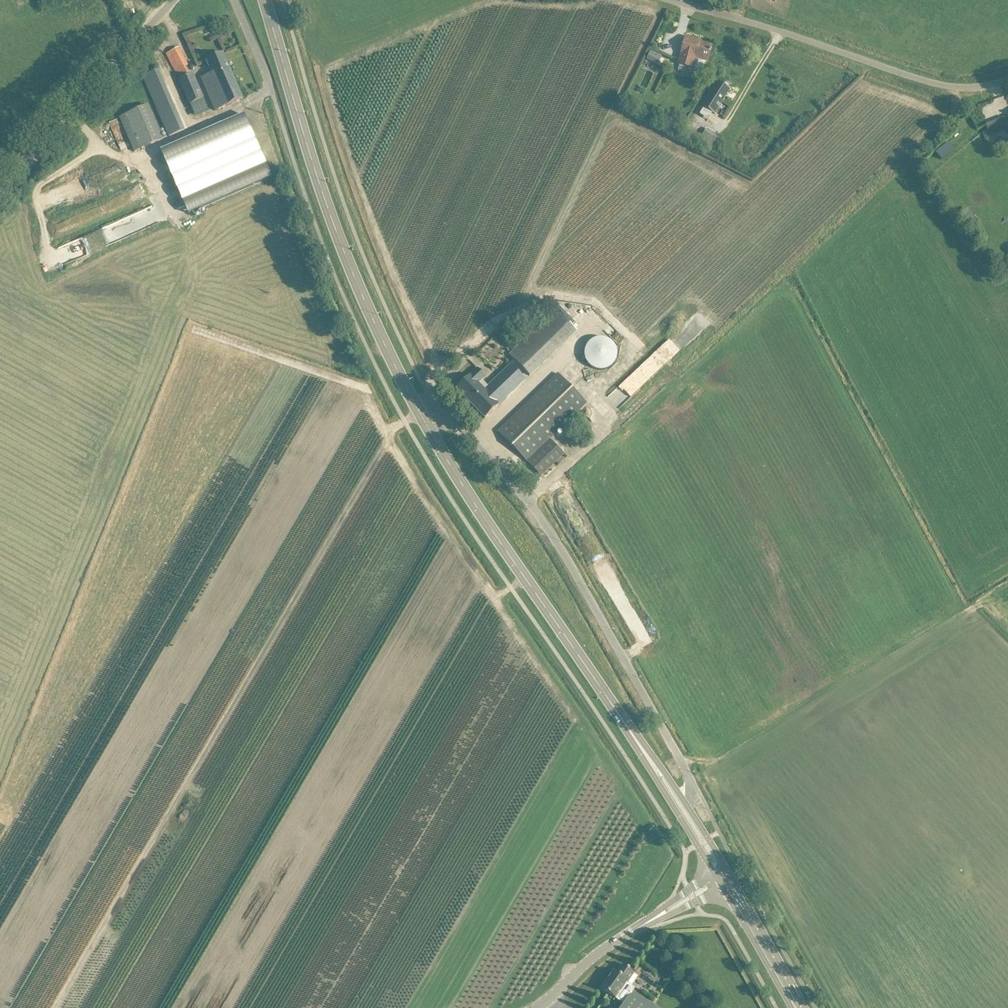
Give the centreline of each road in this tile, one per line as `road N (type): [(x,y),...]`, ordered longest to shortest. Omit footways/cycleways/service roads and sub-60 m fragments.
road 1 (unclassified): [(681,807),(693,787),(530,503),(443,417),(423,419)]
road 2 (tertiary): [(681,807),(423,419)]
road 3 (tertiary): [(423,419),(332,219),(264,0)]
road 4 (unclassified): [(1007,78),(970,88),(926,82),(673,0)]
road 5 (unclassified): [(0,205),(174,0)]
road 6 (unclassified): [(537,1007),(609,945),(724,877)]
road 7 (tertiary): [(799,1007),(724,877)]

